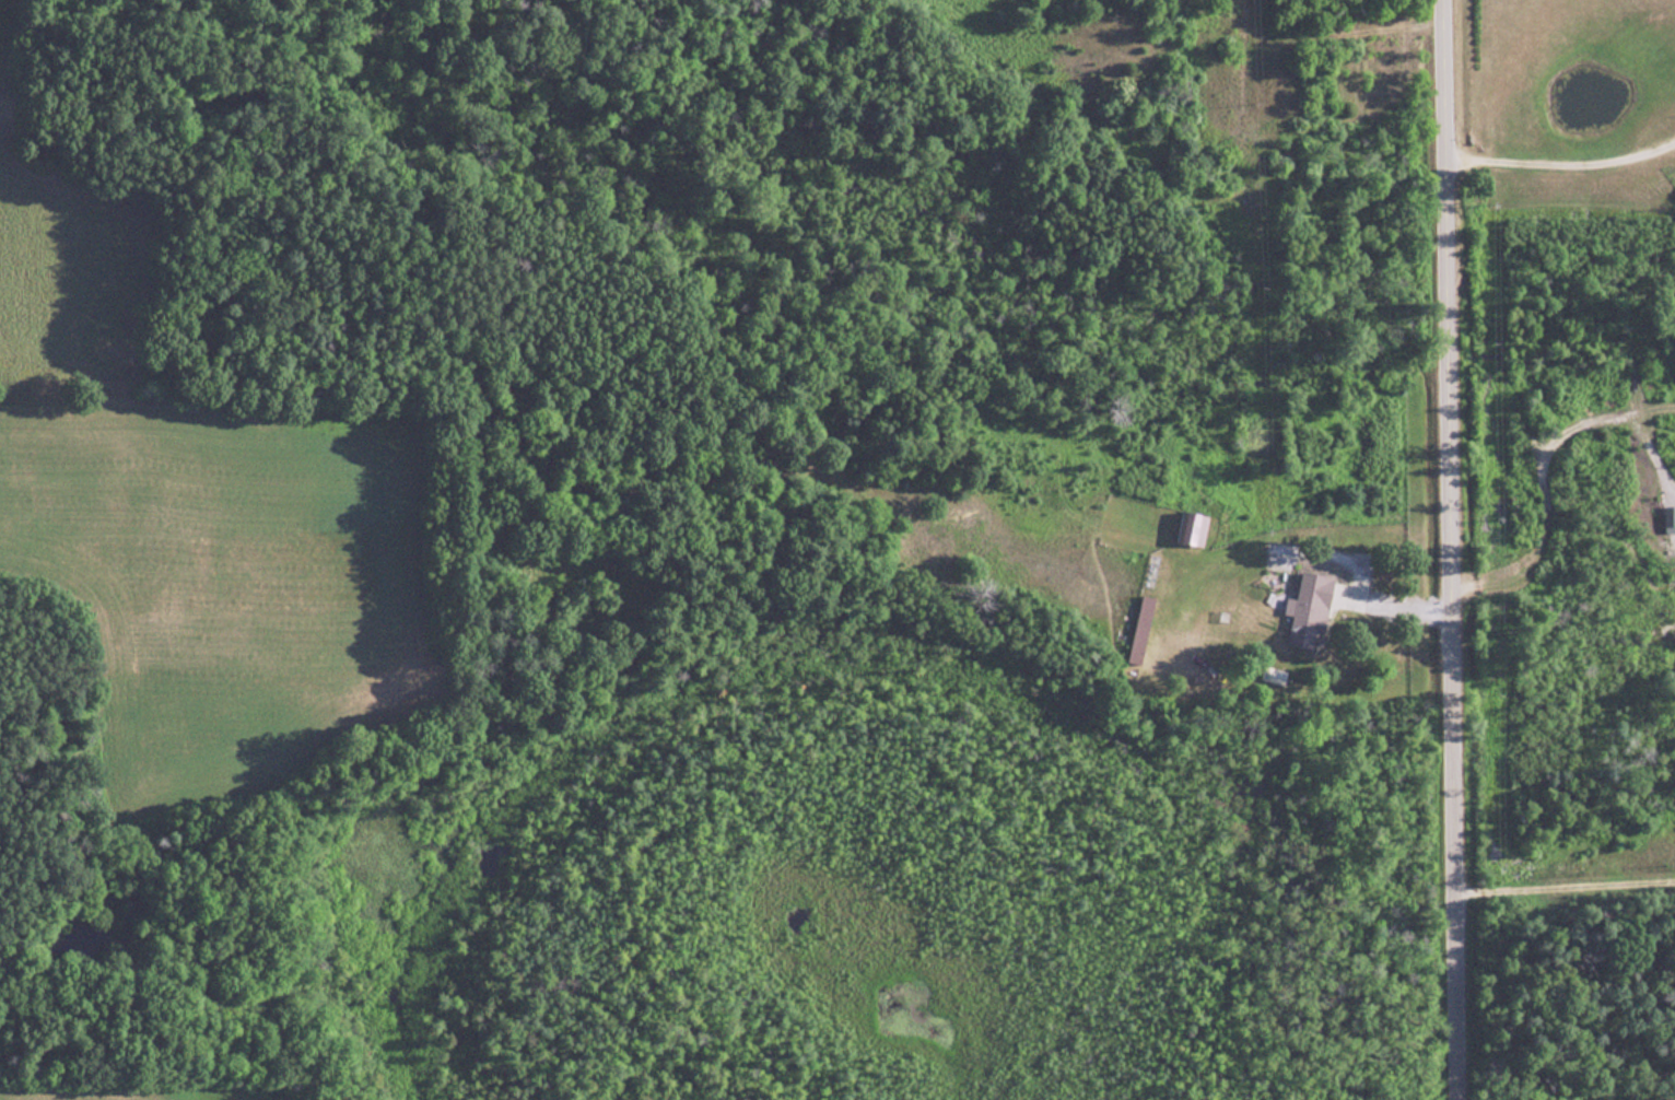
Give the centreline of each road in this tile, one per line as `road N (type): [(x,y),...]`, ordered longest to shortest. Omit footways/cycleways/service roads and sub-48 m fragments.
road 1 (residential): [(1457,1099),(1442,0)]

